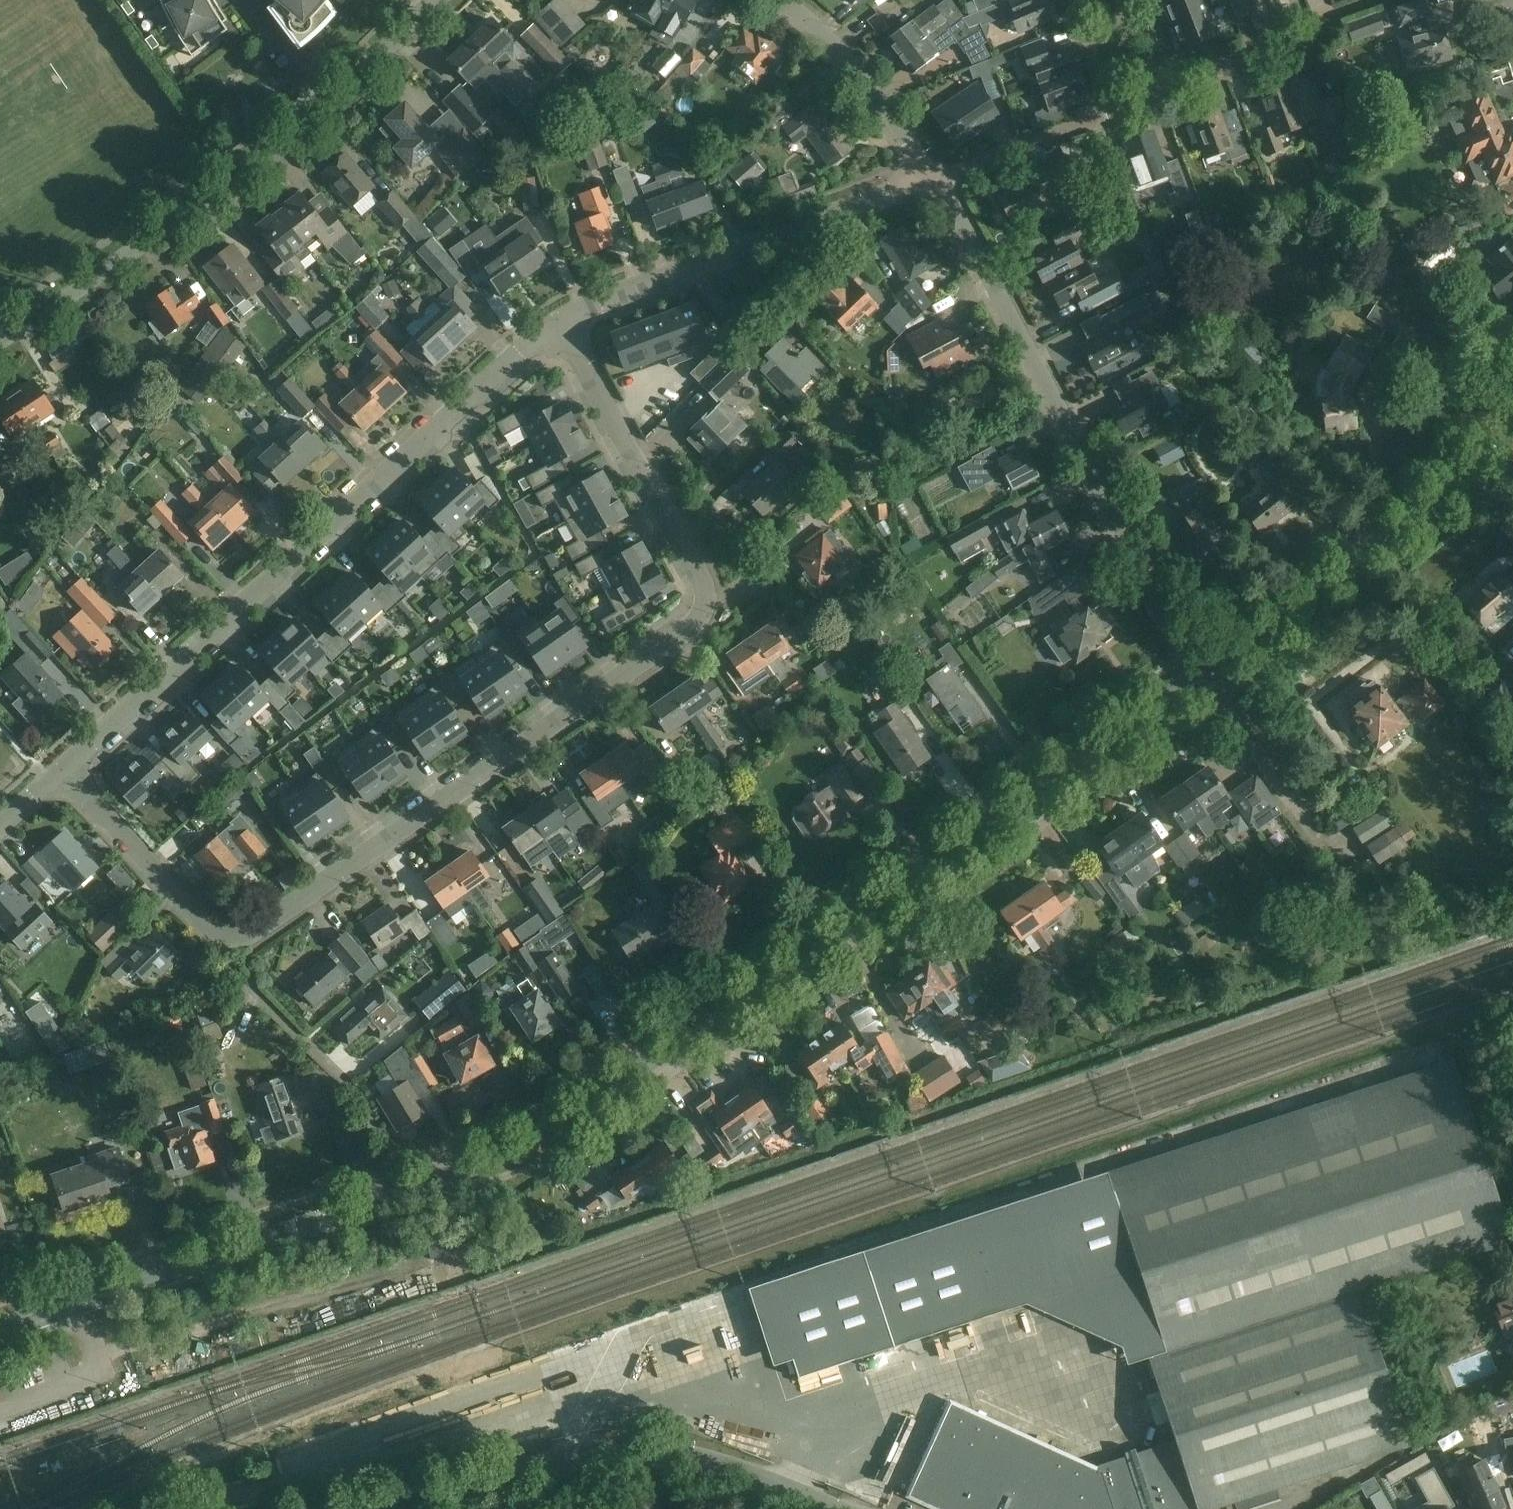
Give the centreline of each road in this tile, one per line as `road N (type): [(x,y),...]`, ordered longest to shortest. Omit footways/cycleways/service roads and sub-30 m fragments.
road 1 (secondary): [(0,1330),(406,1191),(532,1139),(1204,674)]
road 2 (residential): [(64,778),(201,923),(228,938),(251,932),(695,632),(708,597),(558,323)]
road 3 (residential): [(64,778),(558,323)]
road 4 (residential): [(1204,674),(929,181)]
road 5 (unclassified): [(836,1508),(745,1471),(656,1449),(593,1452),(417,1491)]
road 6 (residential): [(0,355),(58,320),(329,102)]
road 7 (secondary): [(1204,674),(1406,520),(1512,422)]
road 8 (residential): [(558,323),(700,262),(929,181)]
road 9 (residential): [(1114,109),(1378,0)]
road 10 (residential): [(929,181),(858,75),(781,0)]
road 11 (residential): [(929,181),(1114,109)]
road 12 (residential): [(329,102),(438,0)]
road 13 (residential): [(329,102),(252,0)]

